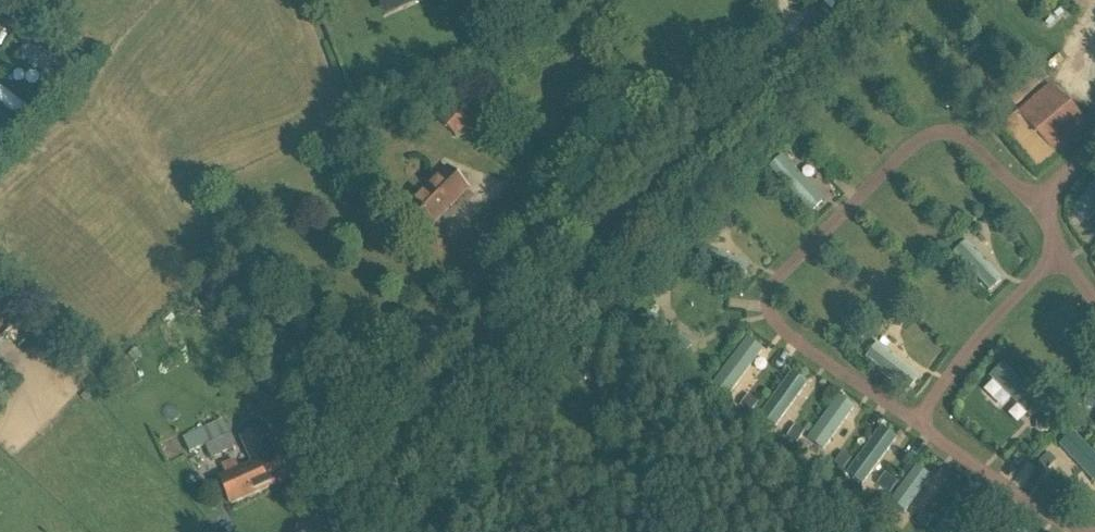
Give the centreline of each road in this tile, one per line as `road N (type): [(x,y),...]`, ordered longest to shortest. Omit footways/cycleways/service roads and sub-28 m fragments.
road 1 (tertiary): [(320,531),(845,0)]

